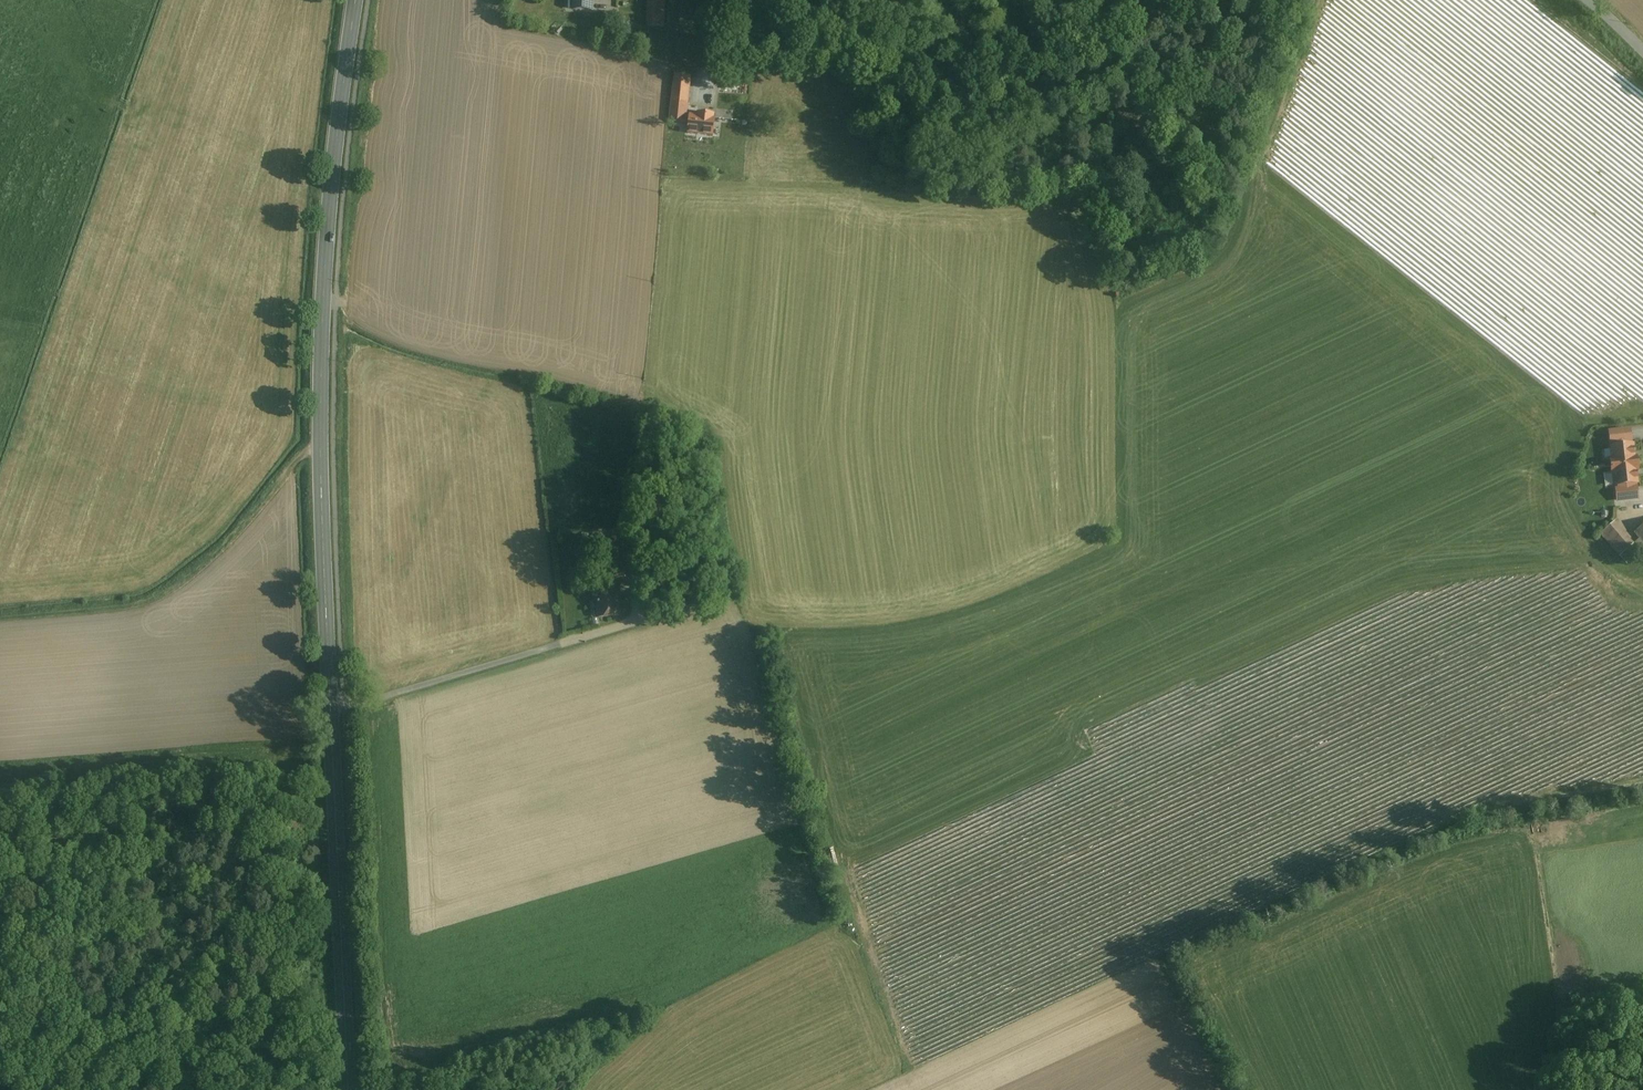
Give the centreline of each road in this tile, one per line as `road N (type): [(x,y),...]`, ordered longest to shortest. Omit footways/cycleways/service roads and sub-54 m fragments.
road 1 (primary): [(356,0),(320,364),(348,1089)]
road 2 (track): [(848,0),(850,201)]

